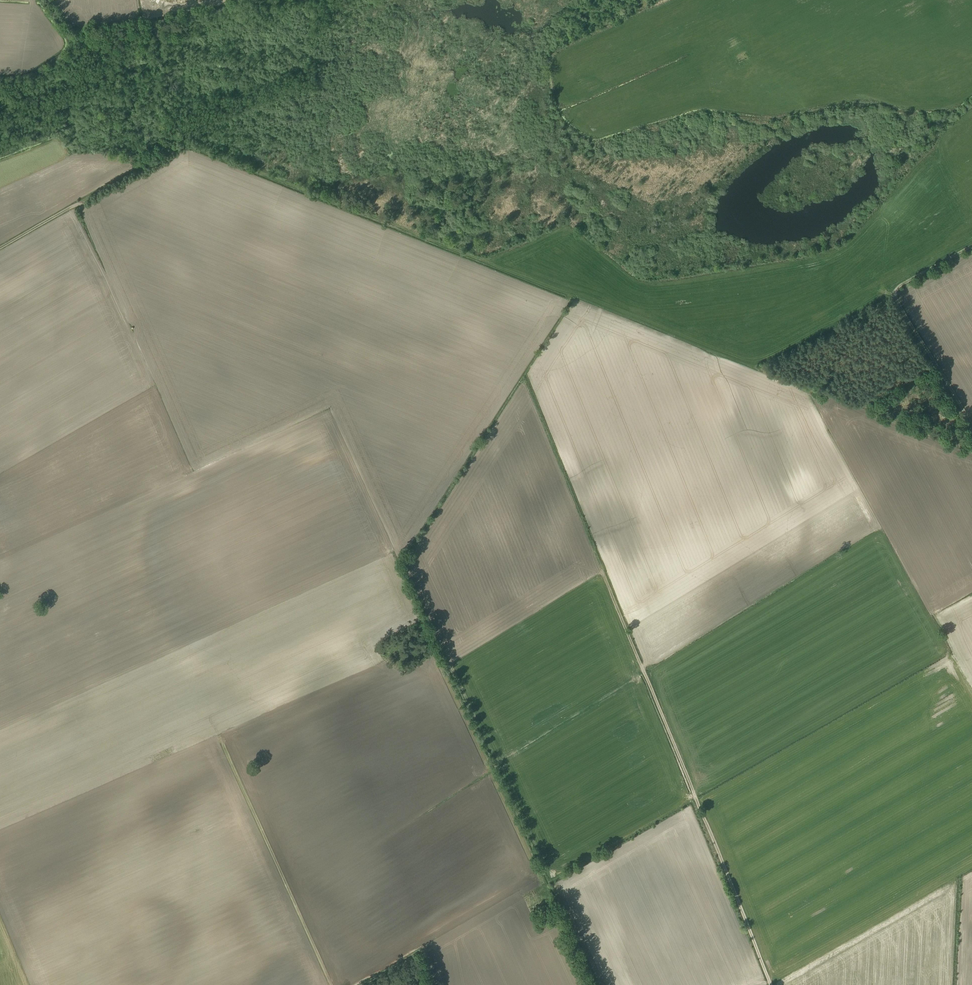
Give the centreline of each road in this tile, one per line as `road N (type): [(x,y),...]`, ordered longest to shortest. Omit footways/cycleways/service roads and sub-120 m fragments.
road 1 (track): [(480,258),(188,143),(0,248)]
road 2 (track): [(771,984),(601,571)]
road 3 (track): [(971,246),(889,291),(971,437)]

